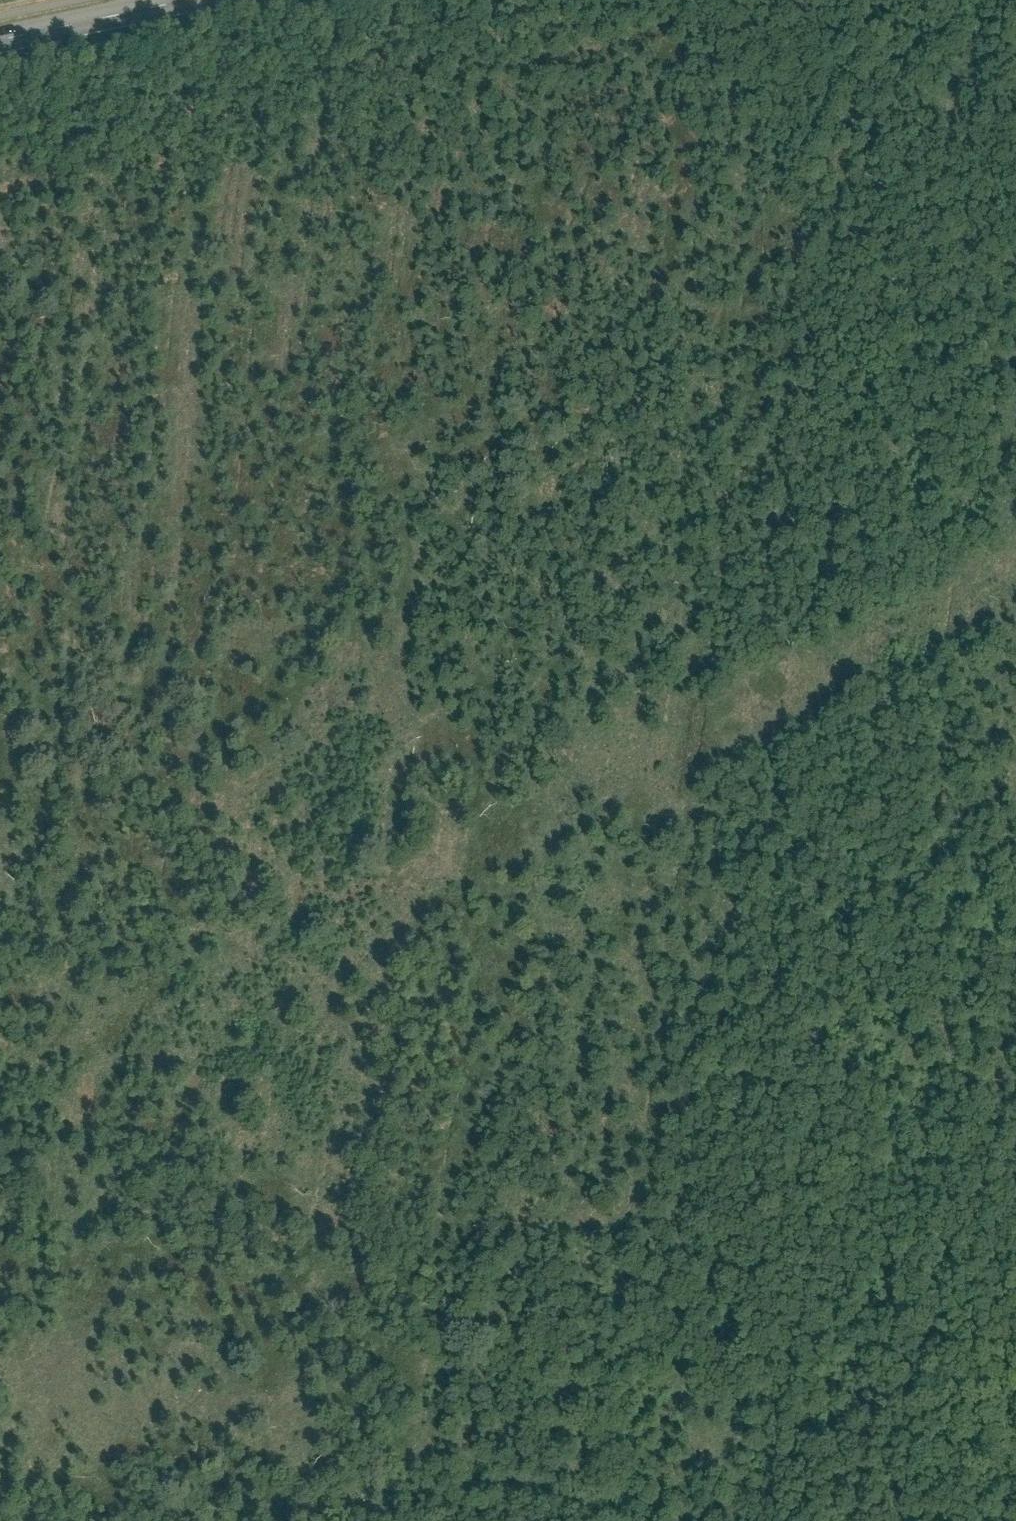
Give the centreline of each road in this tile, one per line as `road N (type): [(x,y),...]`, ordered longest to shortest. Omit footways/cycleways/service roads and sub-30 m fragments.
road 1 (secondary): [(0,41),(190,0)]

